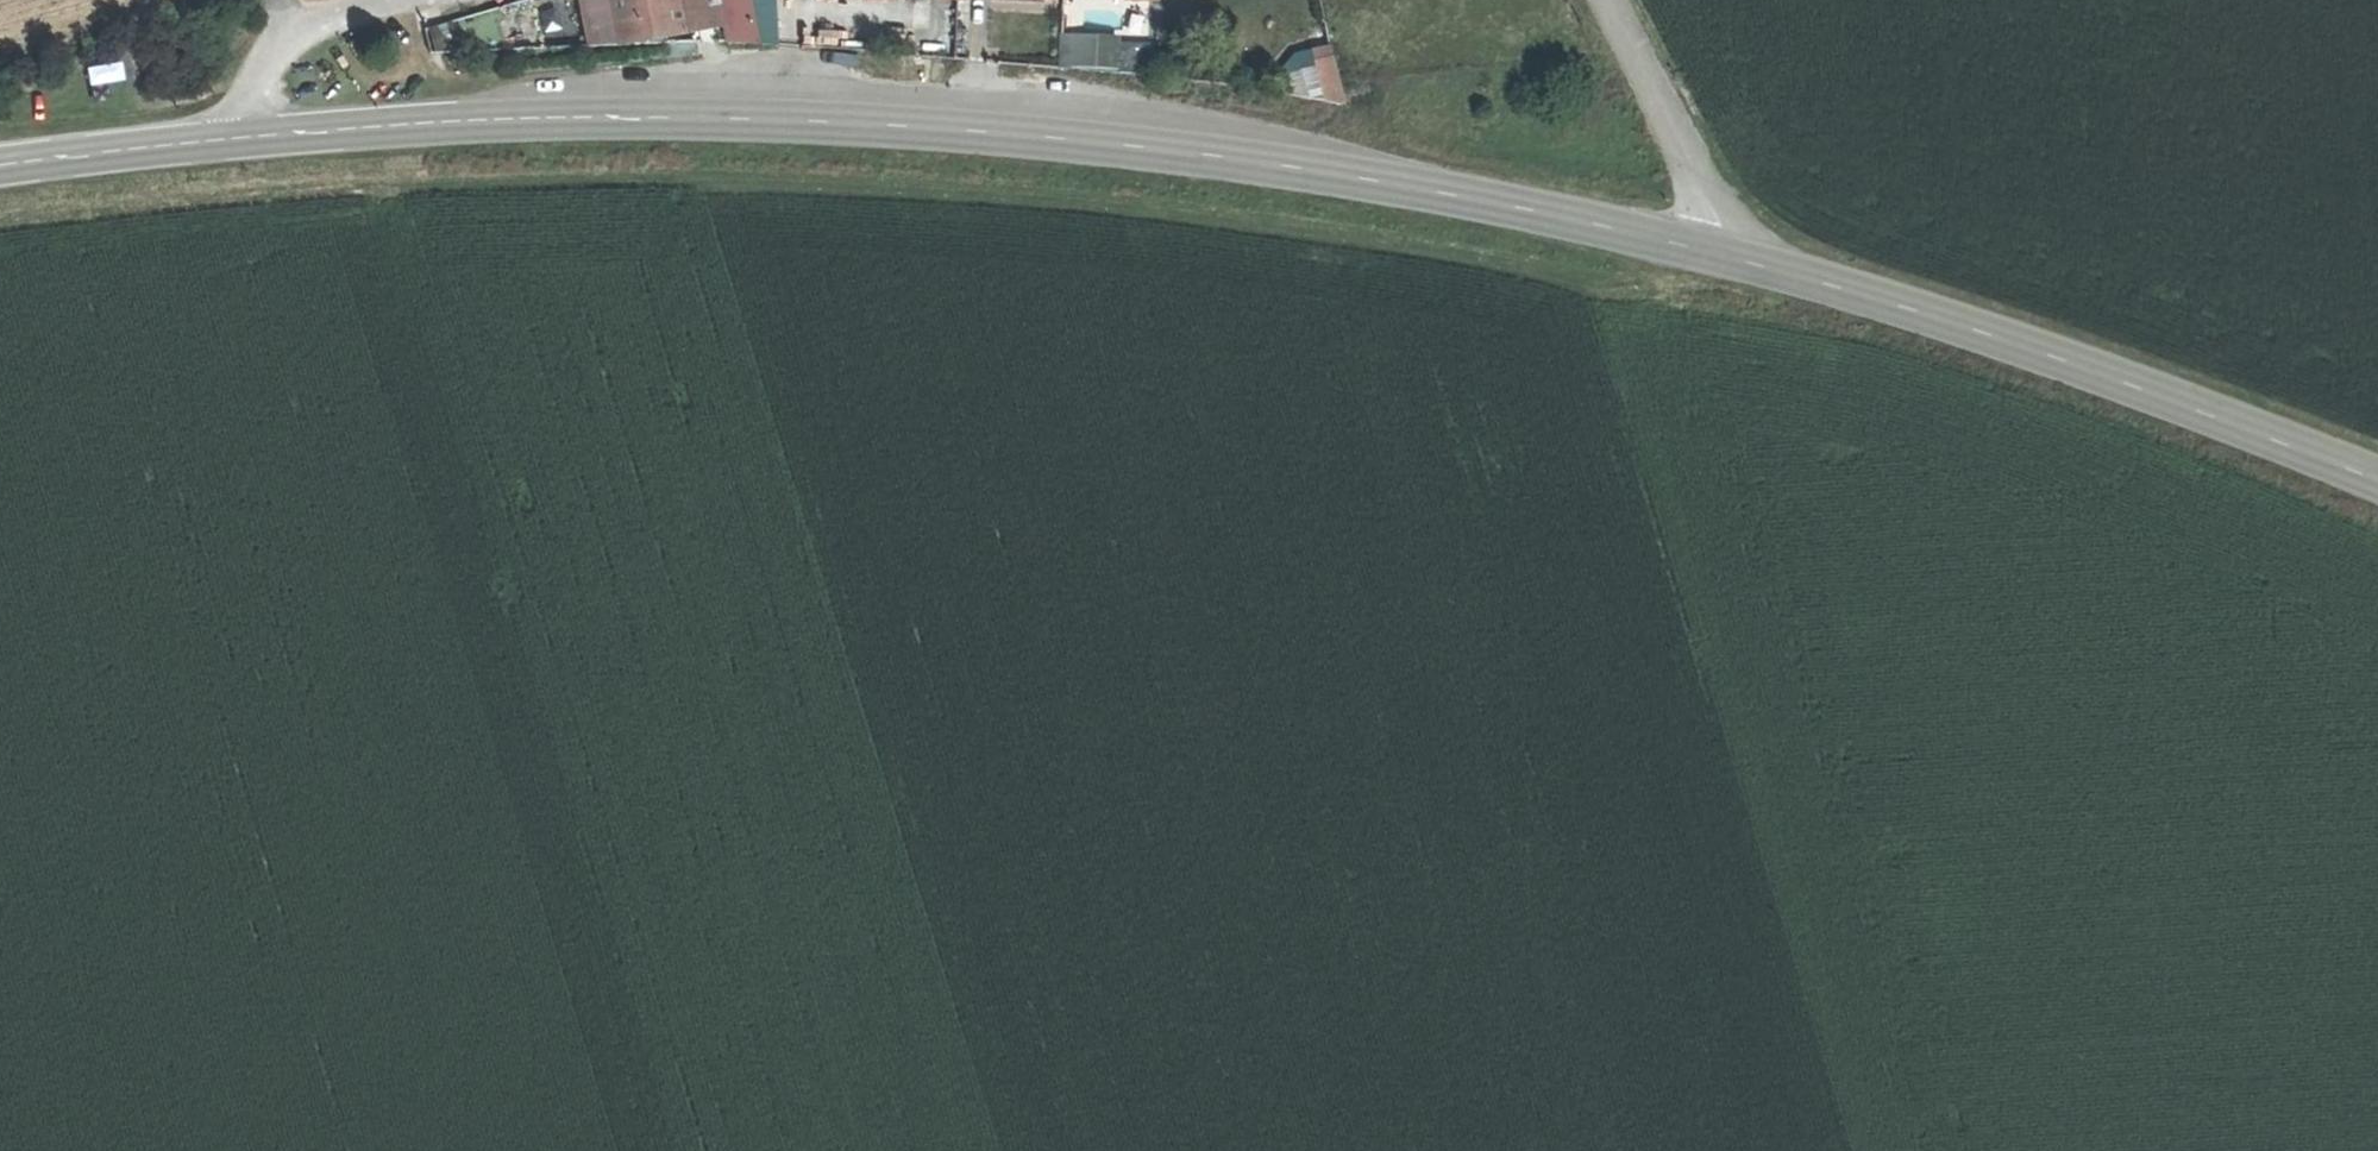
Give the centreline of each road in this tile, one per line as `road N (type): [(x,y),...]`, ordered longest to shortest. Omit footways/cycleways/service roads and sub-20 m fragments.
road 1 (secondary): [(0,165),(510,118),(811,122),(1163,149),(1345,175),(1735,257),(2072,361),(2377,480)]

